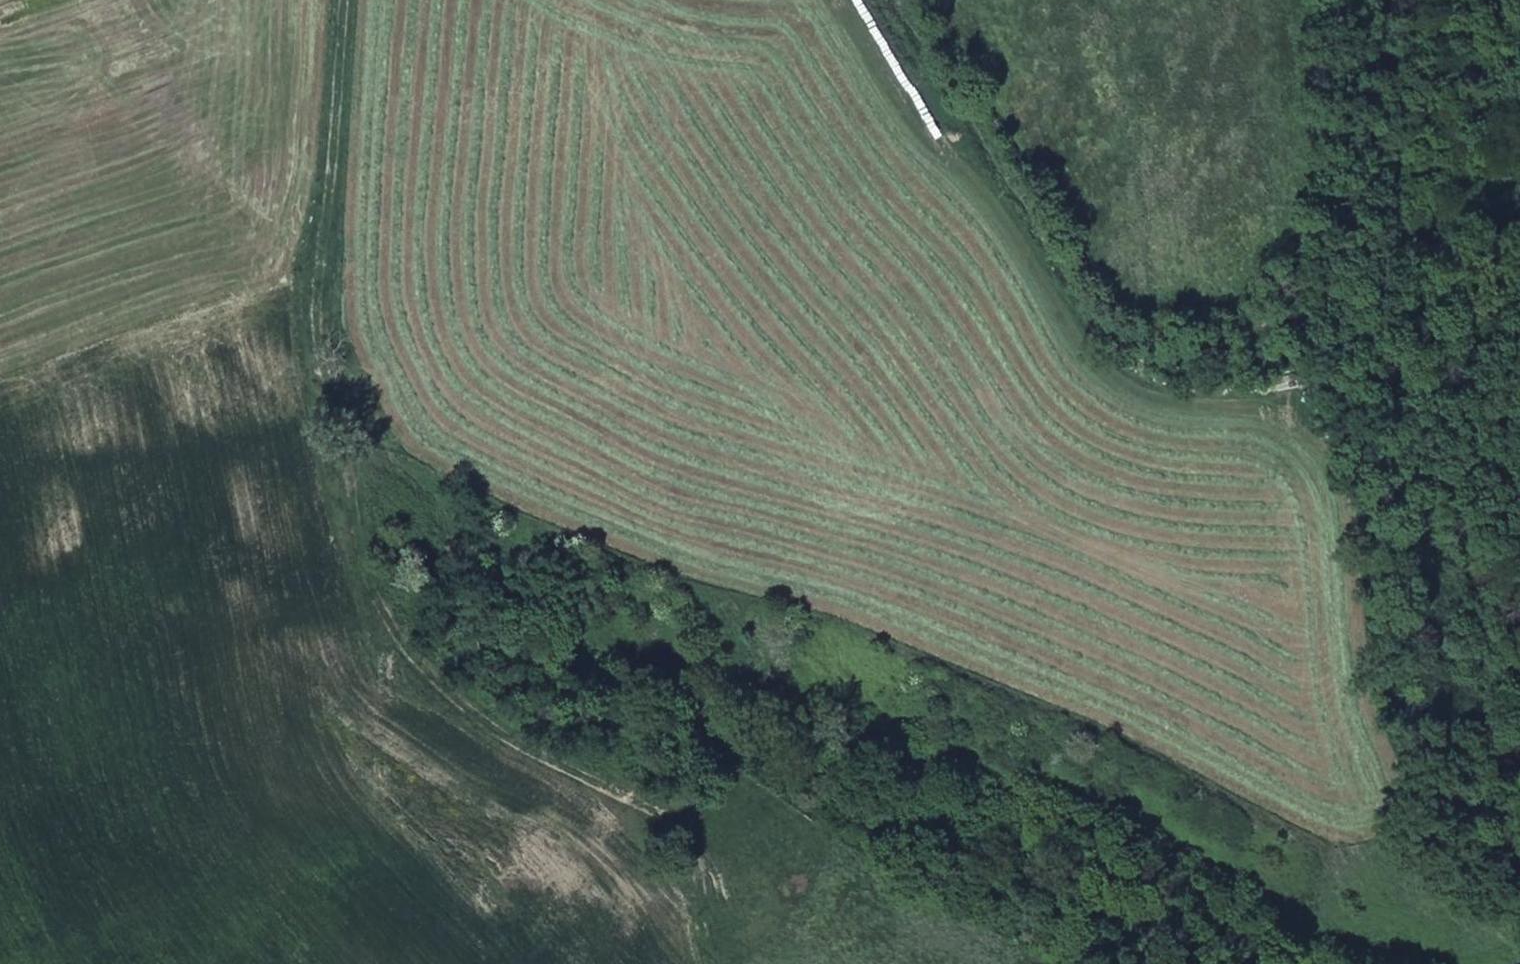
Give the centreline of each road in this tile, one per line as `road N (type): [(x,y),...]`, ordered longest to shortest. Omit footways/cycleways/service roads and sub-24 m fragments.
road 1 (track): [(348,0),(335,153),(316,246),(352,448),(361,558),(372,592),(460,702),(528,753),(645,807),(681,840)]

